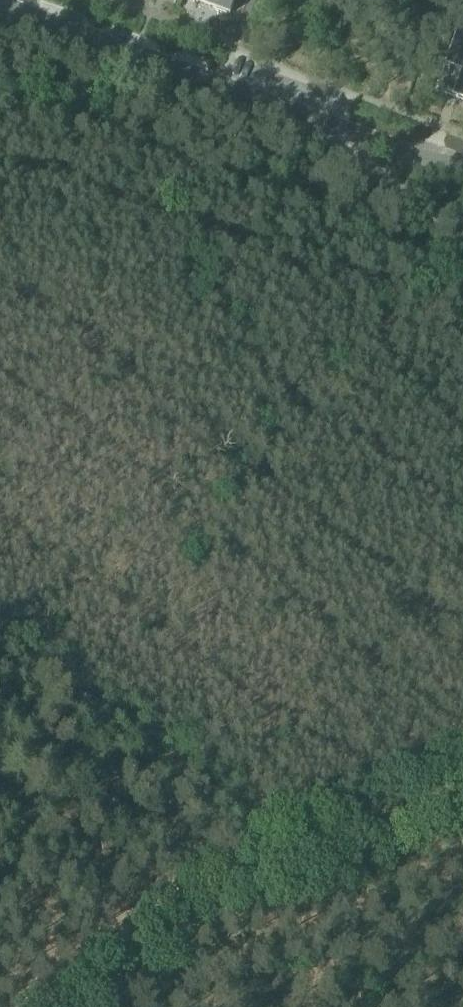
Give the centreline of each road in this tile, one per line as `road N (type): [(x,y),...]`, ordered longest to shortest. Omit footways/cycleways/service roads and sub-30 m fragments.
road 1 (track): [(64,1006),(110,959),(237,863),(462,766)]
road 2 (residential): [(307,114),(0,4)]
road 3 (residential): [(307,114),(462,233)]
road 4 (track): [(355,1006),(237,863)]
road 5 (residential): [(462,167),(307,114)]

